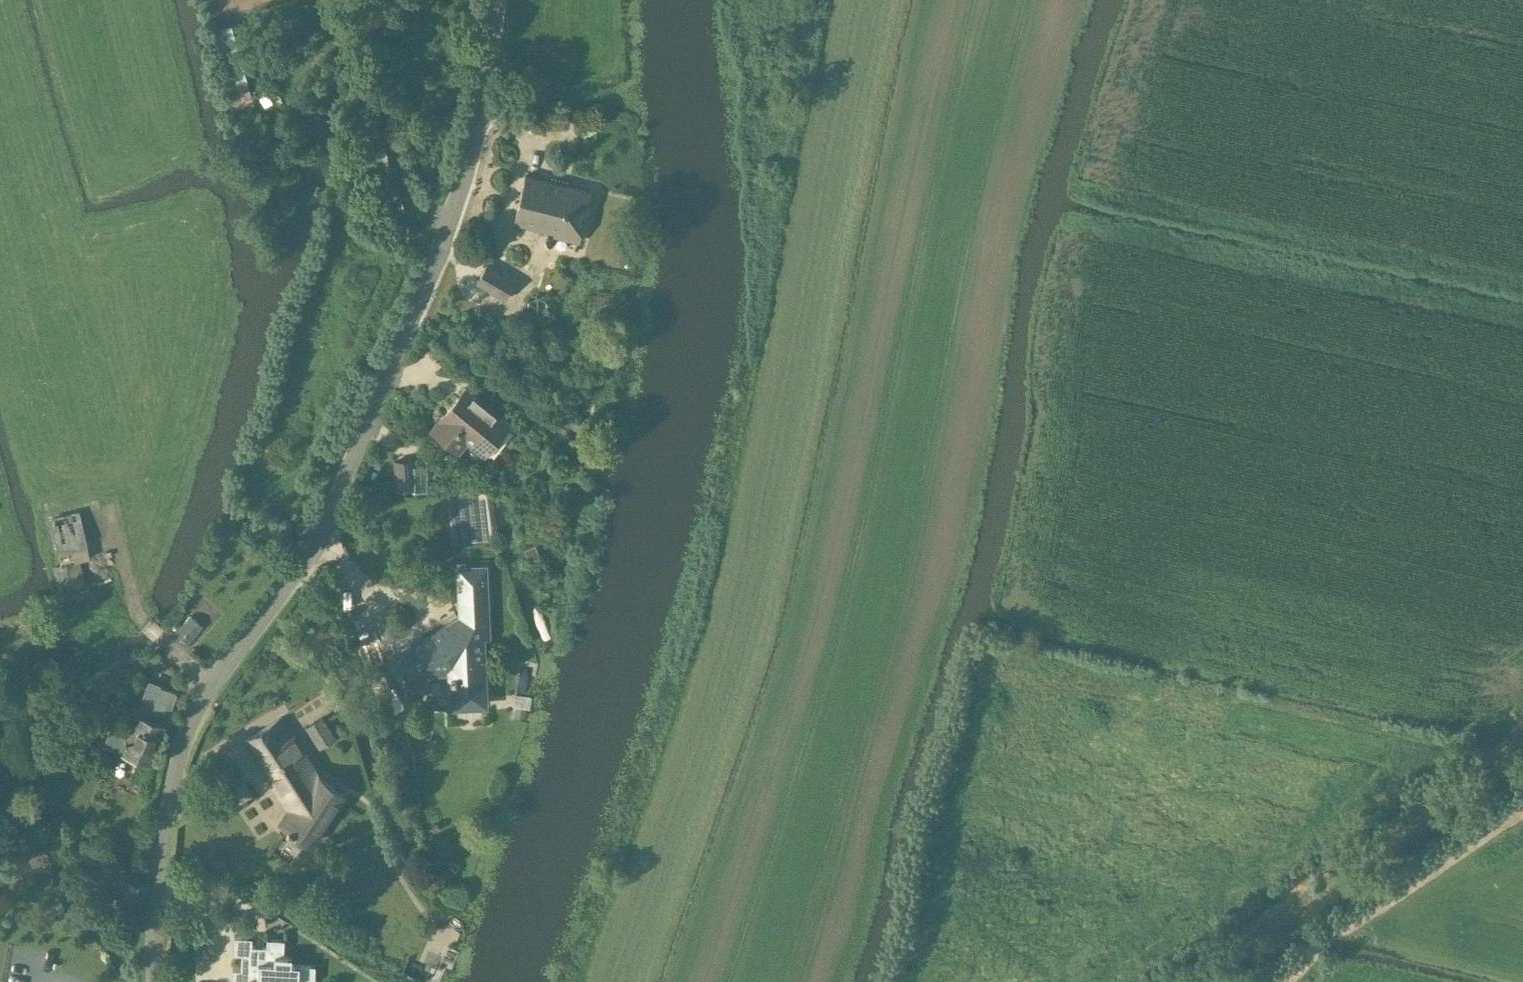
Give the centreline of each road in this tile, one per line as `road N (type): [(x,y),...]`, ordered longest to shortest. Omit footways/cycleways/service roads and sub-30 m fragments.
road 1 (unclassified): [(155,981),(161,838),(173,777),(196,708),(304,564),(437,259),(483,94),(495,0)]
road 2 (track): [(588,981),(708,623),(842,0)]
road 3 (track): [(1188,981),(1522,744)]
road 4 (track): [(1278,981),(1522,806)]

